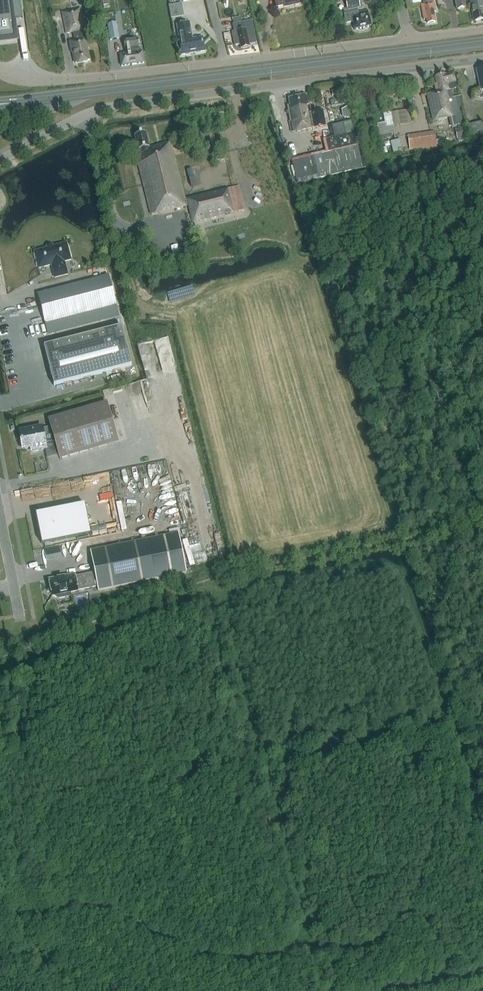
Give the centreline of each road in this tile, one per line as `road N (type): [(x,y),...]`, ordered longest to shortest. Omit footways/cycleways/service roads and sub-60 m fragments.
road 1 (unclassified): [(0,160),(105,107),(482,59)]
road 2 (primary): [(24,101),(482,44)]
road 3 (residential): [(0,70),(44,81),(224,62)]
road 4 (residential): [(224,62),(409,38)]

